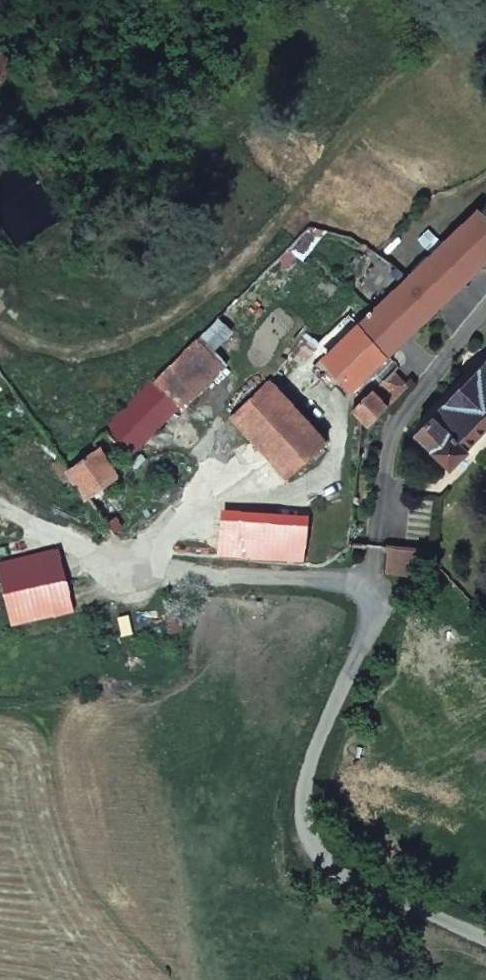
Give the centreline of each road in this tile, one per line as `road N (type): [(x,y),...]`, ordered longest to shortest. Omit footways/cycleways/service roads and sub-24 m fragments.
road 1 (unclassified): [(485,943),(342,869),(312,813),(368,561),(177,542)]
road 2 (track): [(177,542),(57,509),(0,457)]

